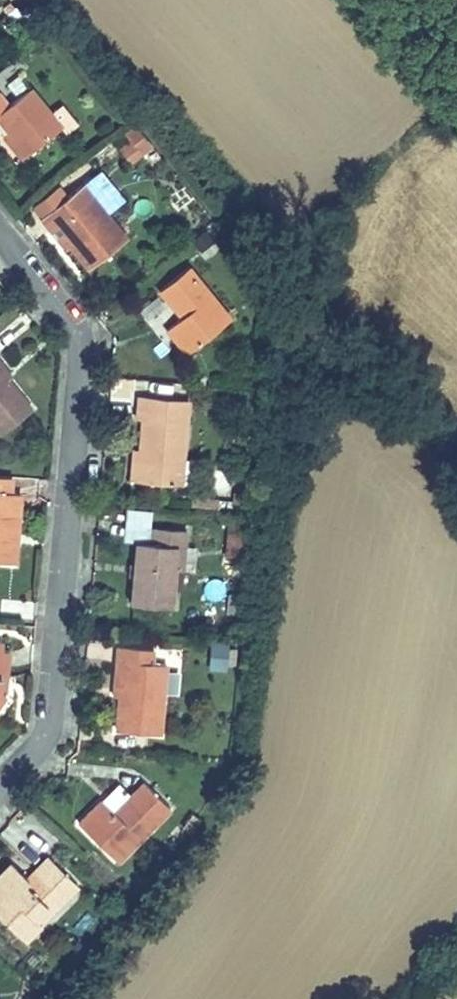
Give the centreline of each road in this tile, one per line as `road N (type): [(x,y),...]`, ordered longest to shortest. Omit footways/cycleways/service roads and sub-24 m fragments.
road 1 (residential): [(0,780),(50,736),(80,329),(0,226)]

